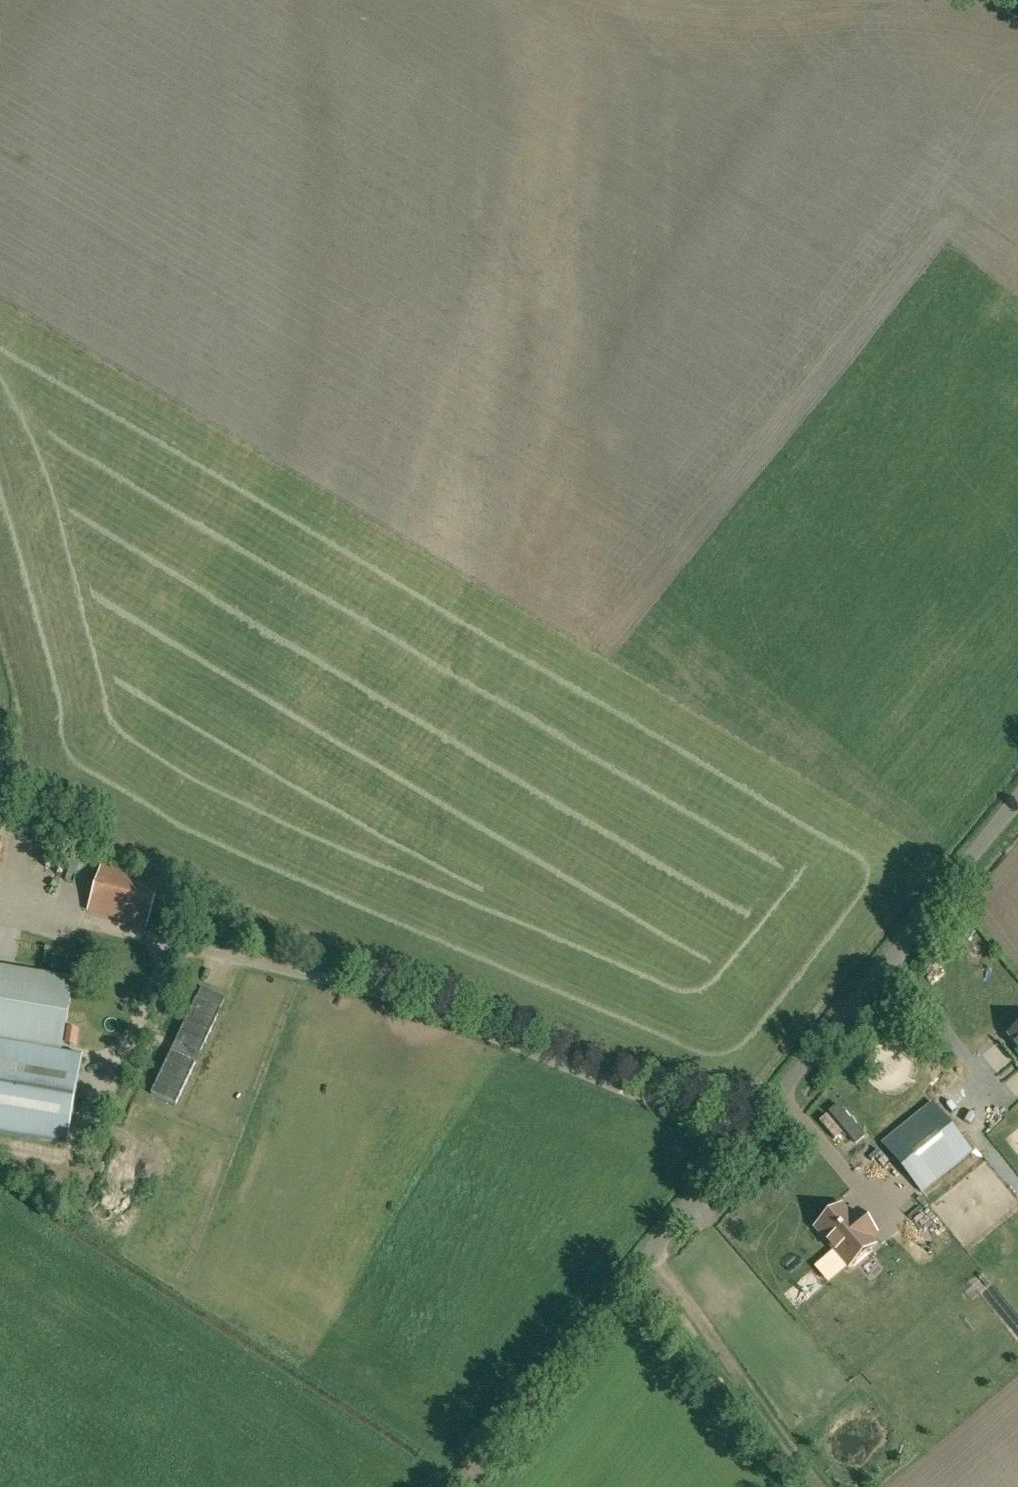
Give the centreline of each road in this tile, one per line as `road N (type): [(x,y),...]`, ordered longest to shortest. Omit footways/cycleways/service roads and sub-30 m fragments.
road 1 (unclassified): [(456,1486),(1017,800)]

